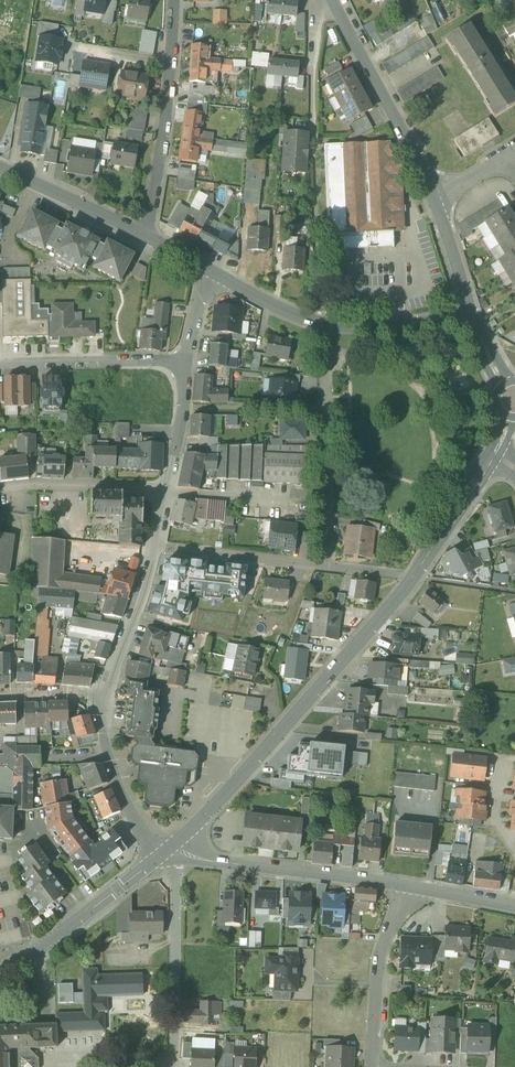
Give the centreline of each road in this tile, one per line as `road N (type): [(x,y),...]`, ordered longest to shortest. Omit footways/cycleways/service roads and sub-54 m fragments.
road 1 (tertiary): [(172,845),(414,576)]
road 2 (tertiary): [(407,886),(203,860),(172,845)]
road 3 (residential): [(321,328),(323,568)]
road 4 (residential): [(145,236),(173,64),(174,0)]
road 5 (unclassified): [(437,200),(335,0)]
road 6 (unclassified): [(165,852),(175,883),(170,1066)]
road 7 (tertiary): [(0,970),(165,852)]
road 8 (residential): [(0,362),(188,361)]
road 9 (residential): [(372,1066),(381,959),(407,886)]
road 10 (residential): [(323,568),(153,546)]
road 11 (residential): [(165,488),(0,487)]
road 12 (residential): [(153,546),(102,697)]
road 13 (residential): [(145,236),(0,170)]
road 14 (residential): [(473,311),(402,326),(321,328)]
road 15 (tertiary): [(414,576),(494,453)]
road 16 (residential): [(321,328),(207,270)]
road 17 (residential): [(316,0),(315,121)]
road 18 (residential): [(165,852),(133,816),(109,748)]

